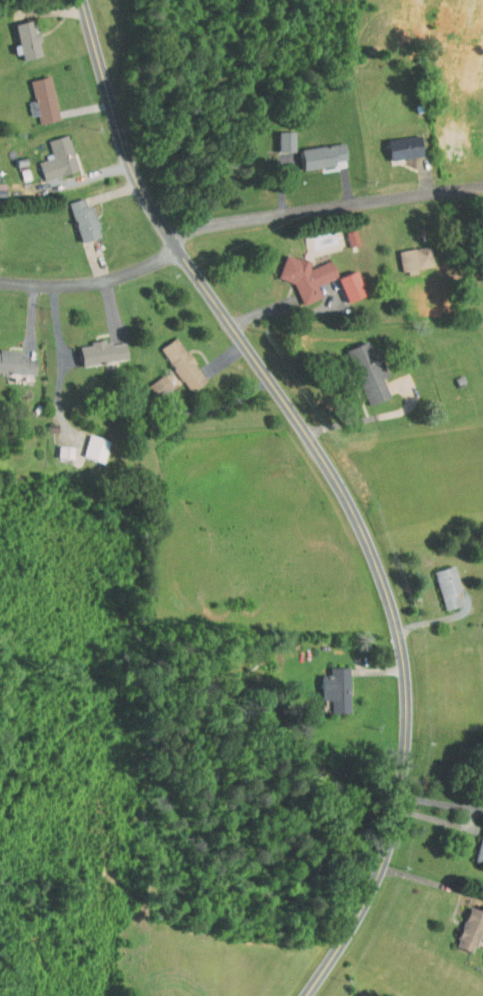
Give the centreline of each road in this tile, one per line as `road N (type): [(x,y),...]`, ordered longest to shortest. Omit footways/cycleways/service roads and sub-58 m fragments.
road 1 (residential): [(309,995),(395,847),(412,669),(393,590),(363,516),(133,153),(88,0)]
road 2 (residential): [(182,241),(253,218),(482,186)]
road 3 (residential): [(182,241),(143,269),(105,279),(0,281)]

